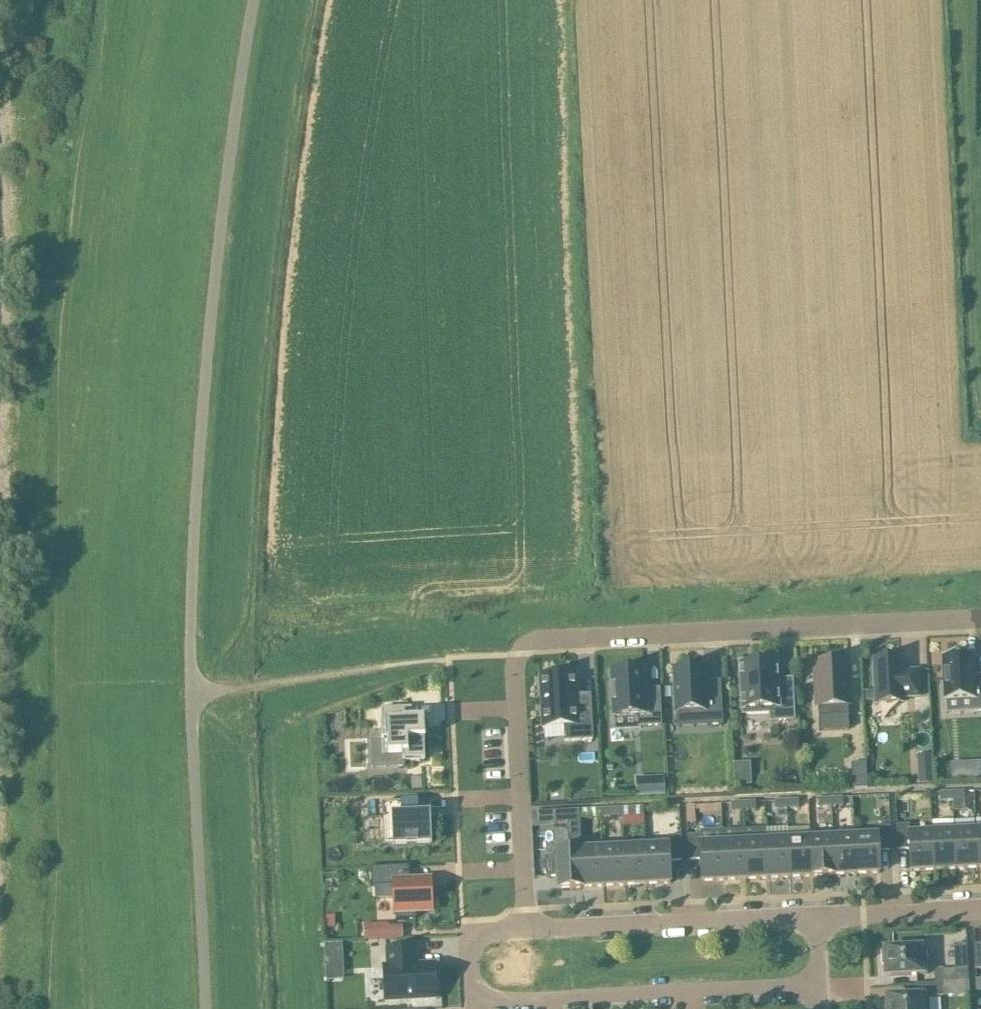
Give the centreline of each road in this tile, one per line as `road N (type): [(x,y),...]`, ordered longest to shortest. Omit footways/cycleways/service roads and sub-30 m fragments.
road 1 (residential): [(525,930),(513,646),(537,638),(980,618)]
road 2 (residential): [(525,930),(476,932),(478,1002),(823,985)]
road 3 (residential): [(819,917),(525,930)]
road 4 (residential): [(980,909),(819,917)]

